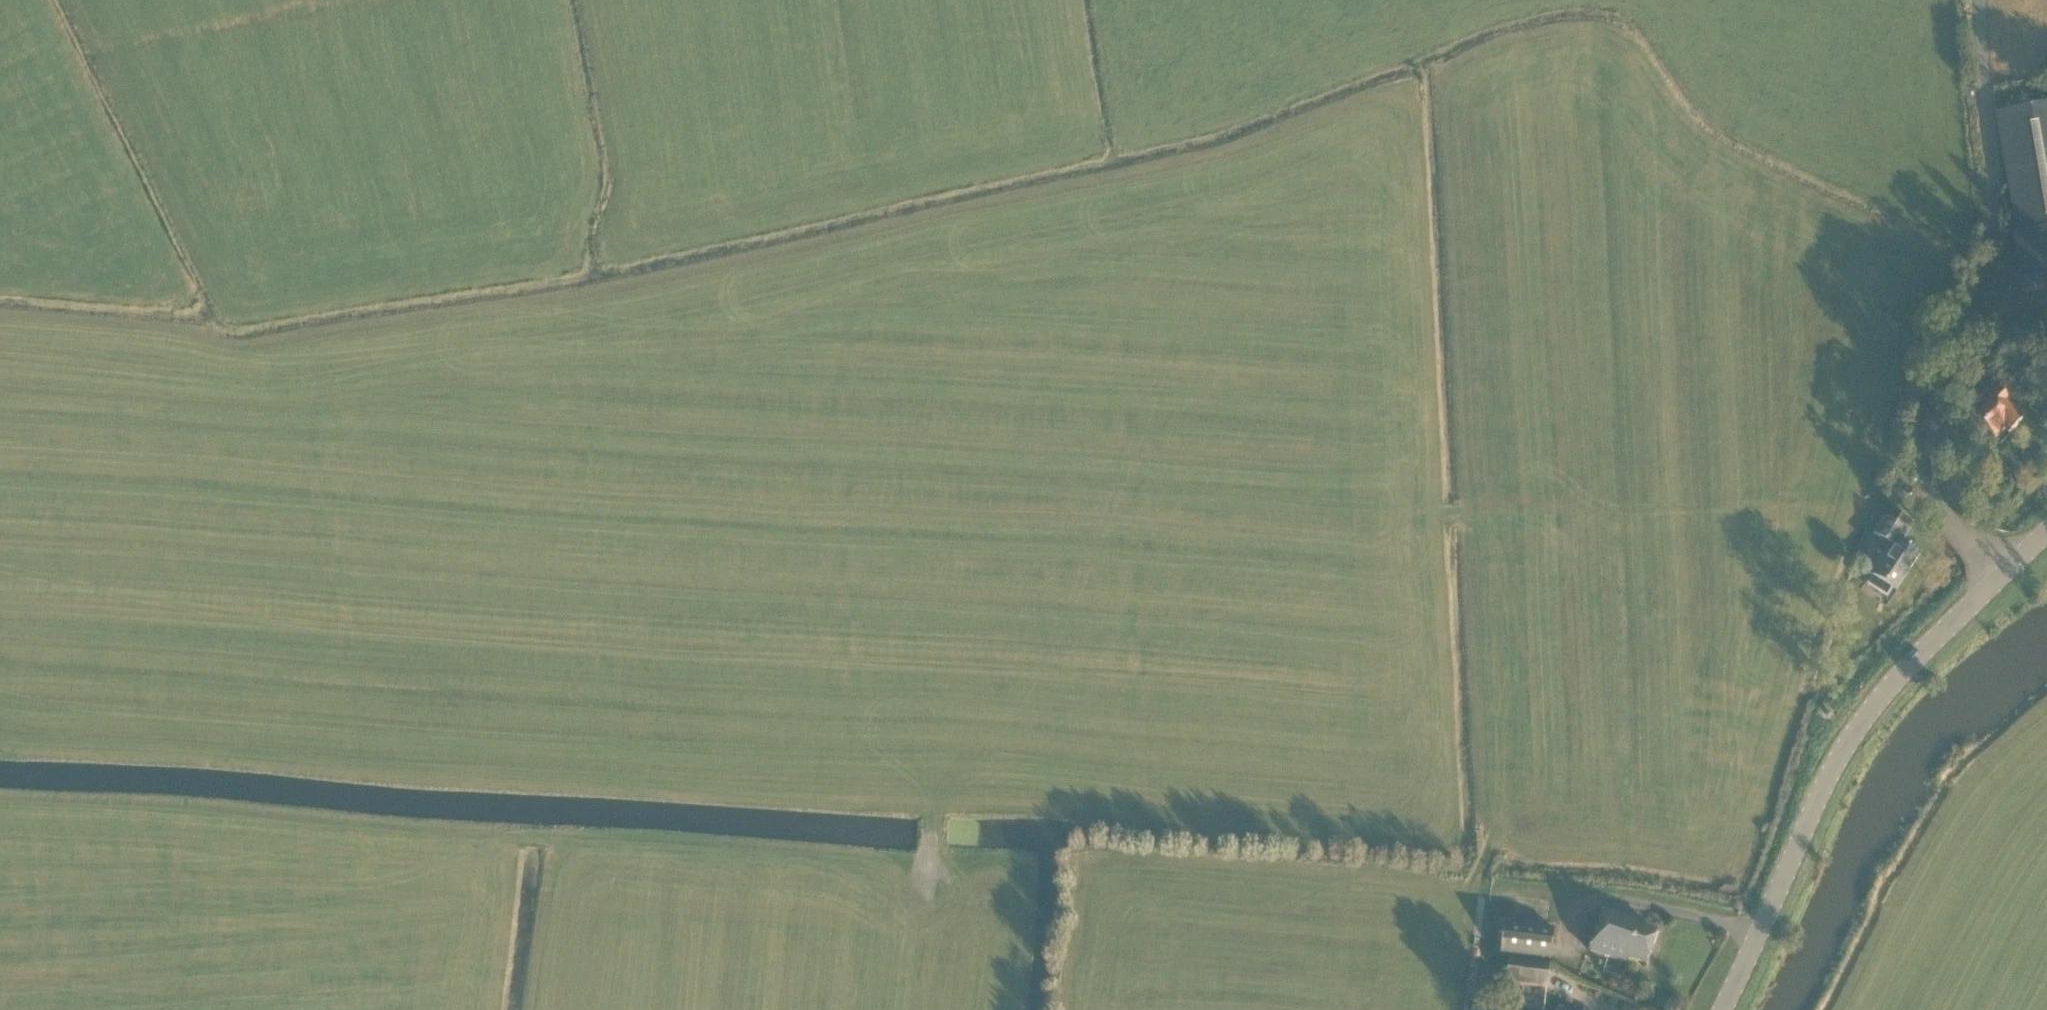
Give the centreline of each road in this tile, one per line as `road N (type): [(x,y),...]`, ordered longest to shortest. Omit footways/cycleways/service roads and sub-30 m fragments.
road 1 (tertiary): [(1722,1009),(1855,735),(1909,666),(2046,531)]

